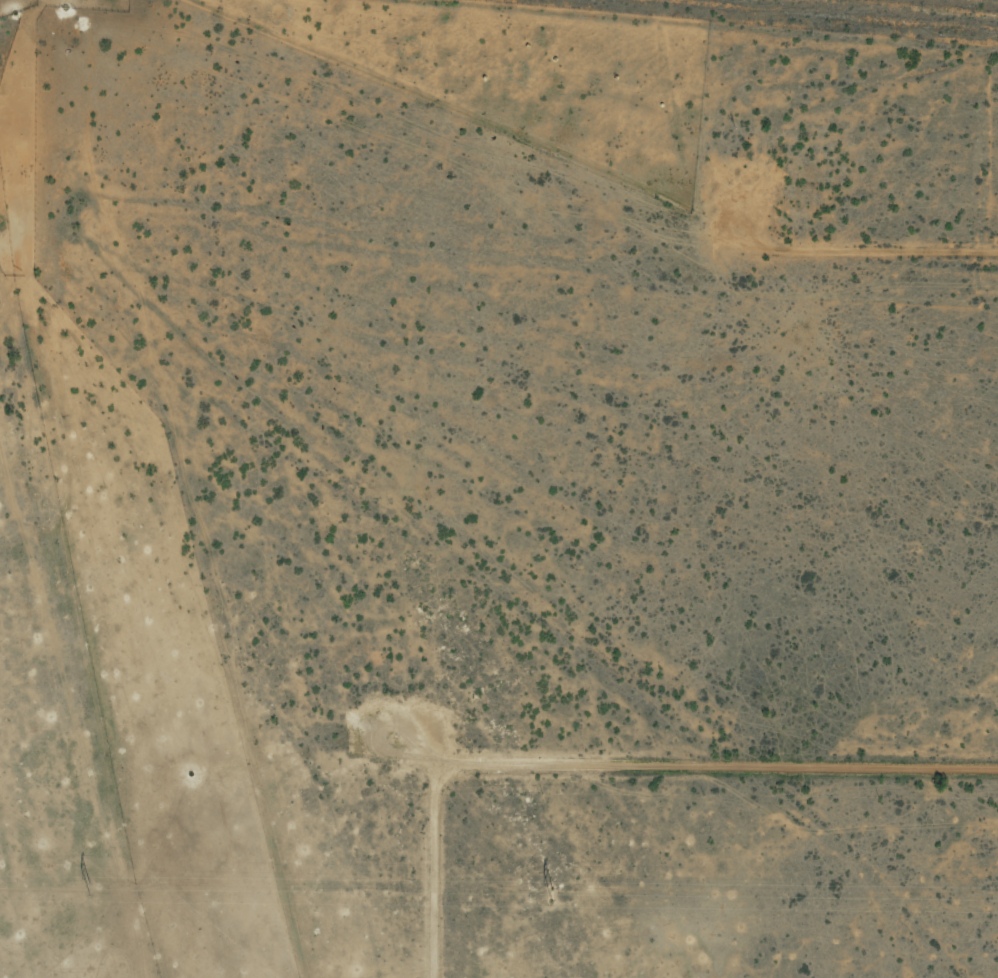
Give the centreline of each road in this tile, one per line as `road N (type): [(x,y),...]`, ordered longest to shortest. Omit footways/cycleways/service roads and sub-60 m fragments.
road 1 (residential): [(997,290),(807,272),(608,324),(501,319),(0,215)]
road 2 (residential): [(997,786),(481,795),(461,811),(459,977)]

